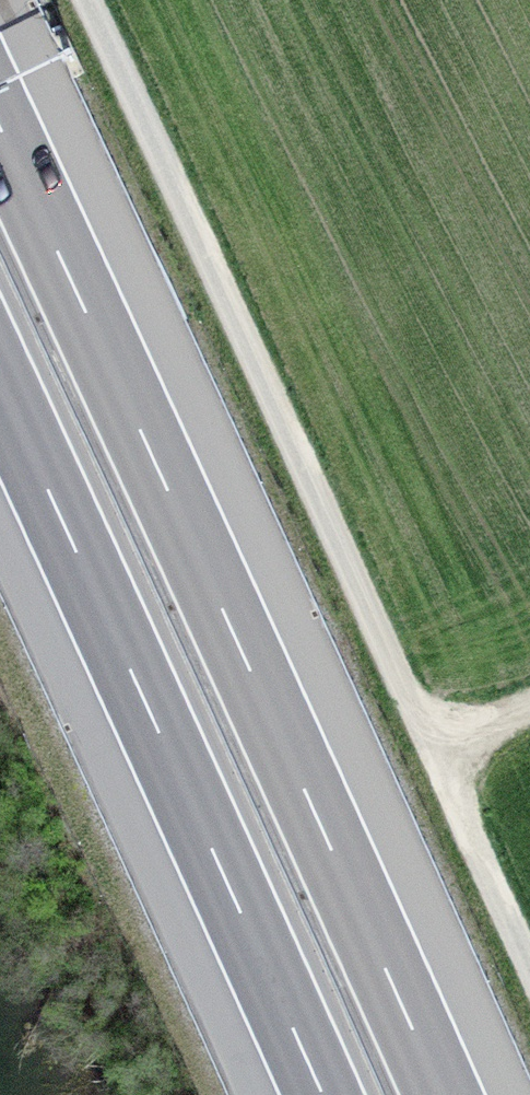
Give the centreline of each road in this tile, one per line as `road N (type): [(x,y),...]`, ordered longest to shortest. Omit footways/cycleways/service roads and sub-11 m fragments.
road 1 (track): [(529,969),(87,0)]
road 2 (motorway): [(442,1094),(0,129)]
road 3 (motorway): [(0,387),(323,1094)]

